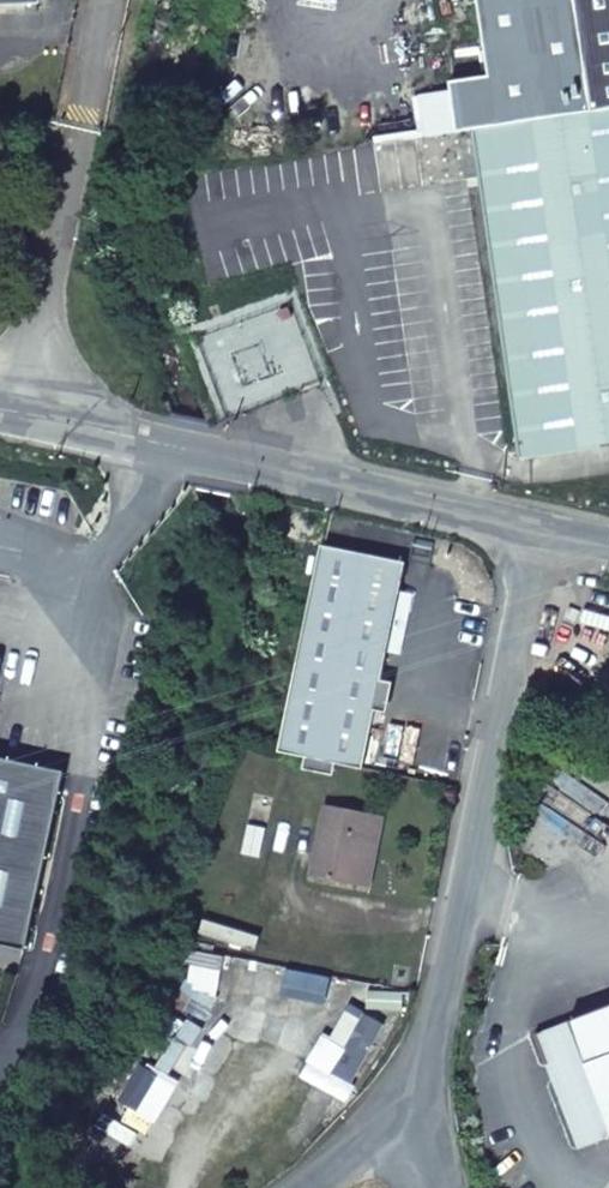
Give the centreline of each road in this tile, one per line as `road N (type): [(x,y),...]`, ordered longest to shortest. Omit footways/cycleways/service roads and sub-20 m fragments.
road 1 (residential): [(532,533),(417,1115),(319,1187)]
road 2 (residential): [(532,533),(0,422)]

